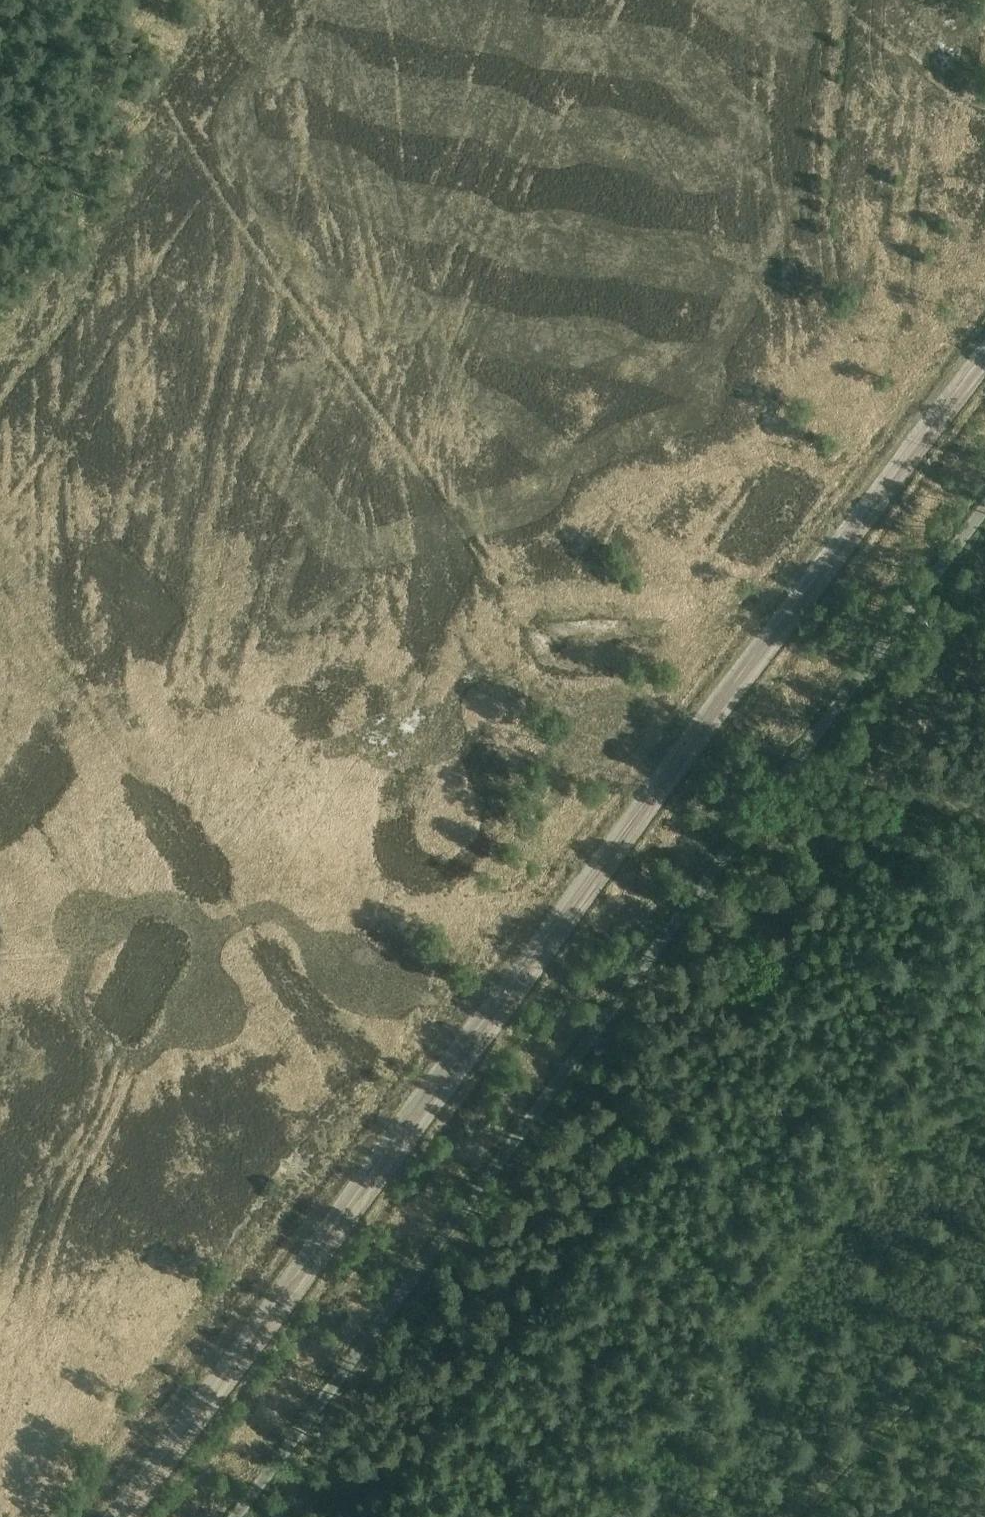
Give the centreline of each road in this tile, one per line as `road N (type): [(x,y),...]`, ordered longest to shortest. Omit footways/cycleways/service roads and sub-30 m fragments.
road 1 (track): [(119,1516),(984,359)]
road 2 (track): [(792,1516),(984,1334)]

